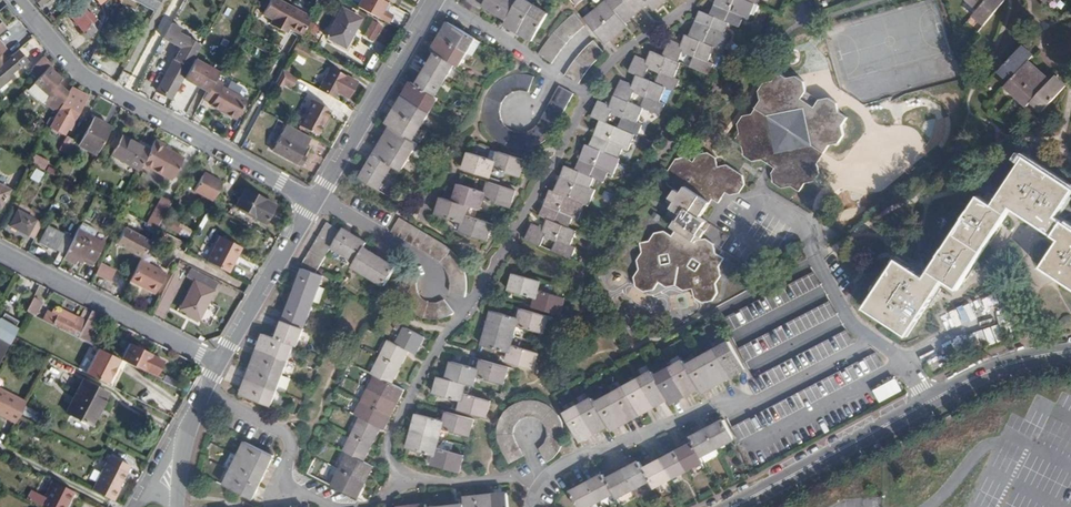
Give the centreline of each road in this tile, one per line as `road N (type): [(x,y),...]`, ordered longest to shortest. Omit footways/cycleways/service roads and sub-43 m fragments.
road 1 (residential): [(543,479),(728,399),(750,405),(872,342)]
road 2 (residential): [(313,200),(83,73),(20,0)]
road 3 (residential): [(0,252),(218,363)]
road 4 (tertiary): [(313,200),(432,0)]
road 5 (tertiary): [(734,506),(930,403)]
road 6 (tertiary): [(218,363),(313,200)]
road 7 (tertiary): [(930,403),(1006,365),(1070,352)]
road 8 (residential): [(437,0),(554,74)]
road 9 (residential): [(426,260),(313,200)]

